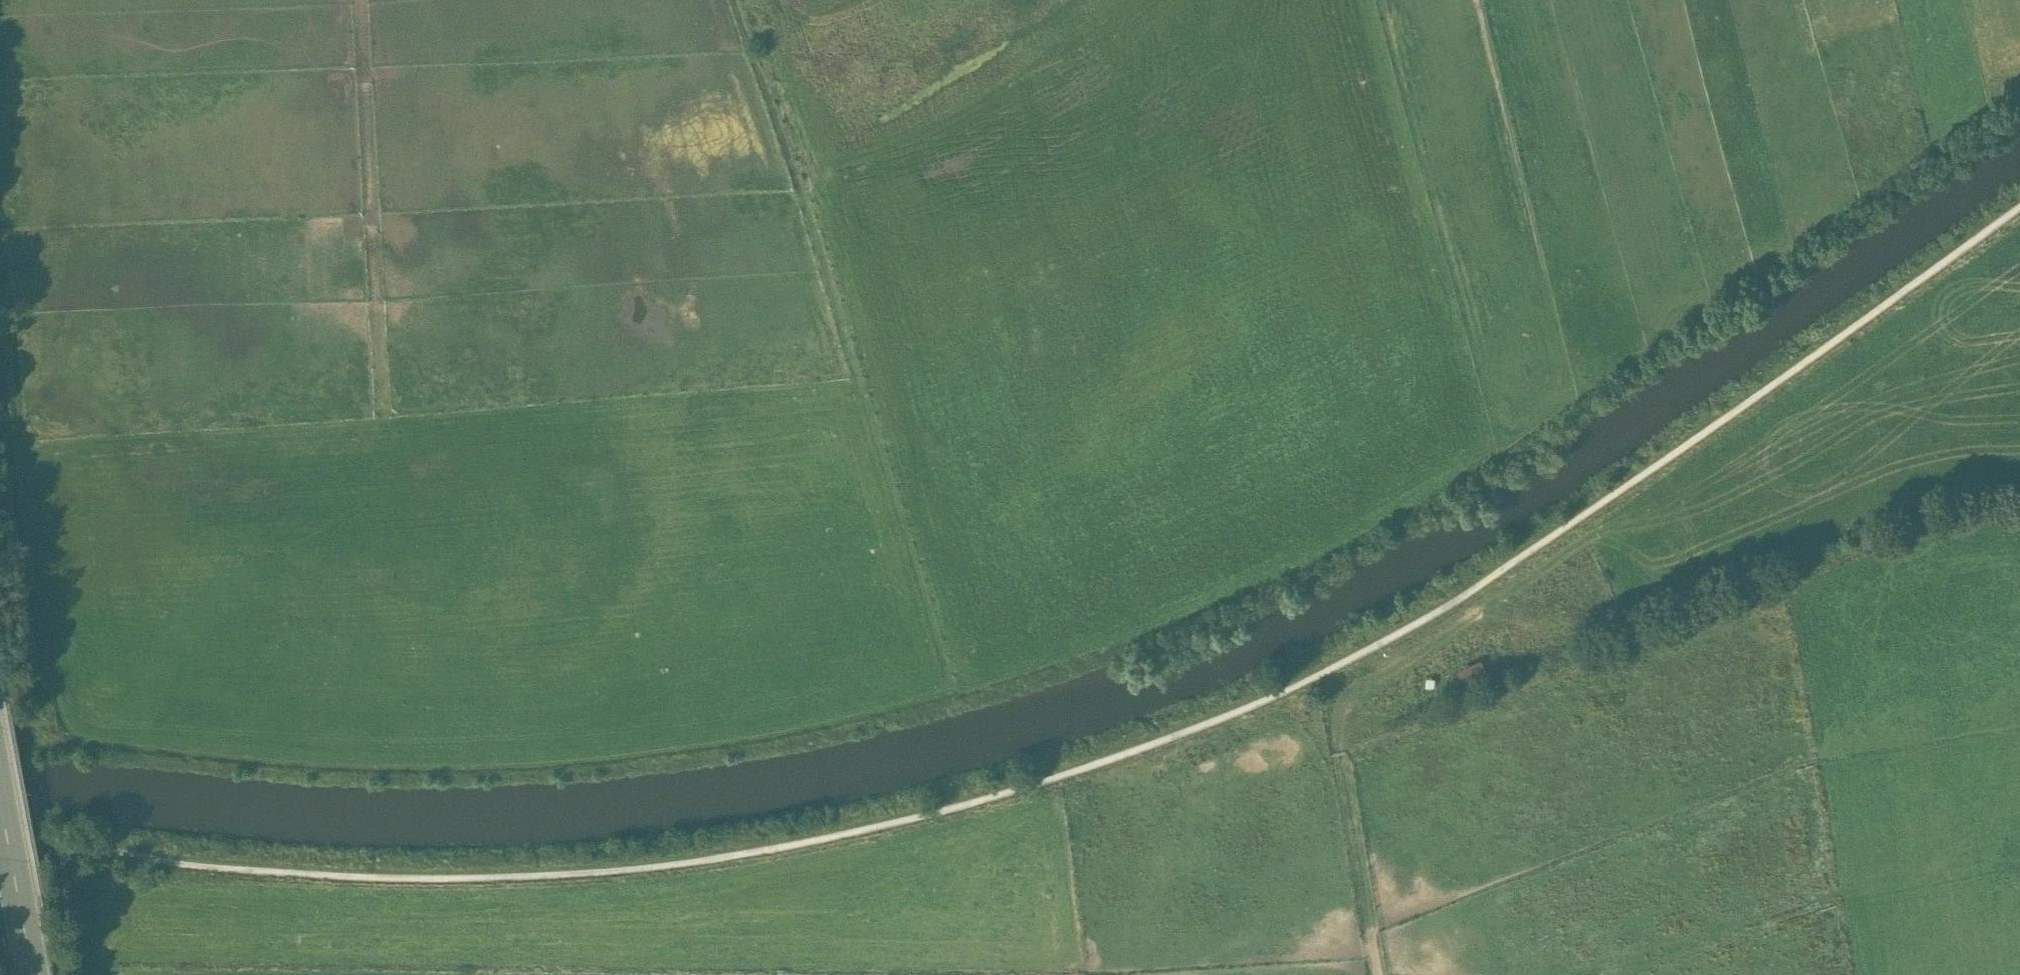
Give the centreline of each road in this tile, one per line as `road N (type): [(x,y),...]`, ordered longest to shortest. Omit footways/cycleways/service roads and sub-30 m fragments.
road 1 (secondary): [(36,974),(0,787)]

